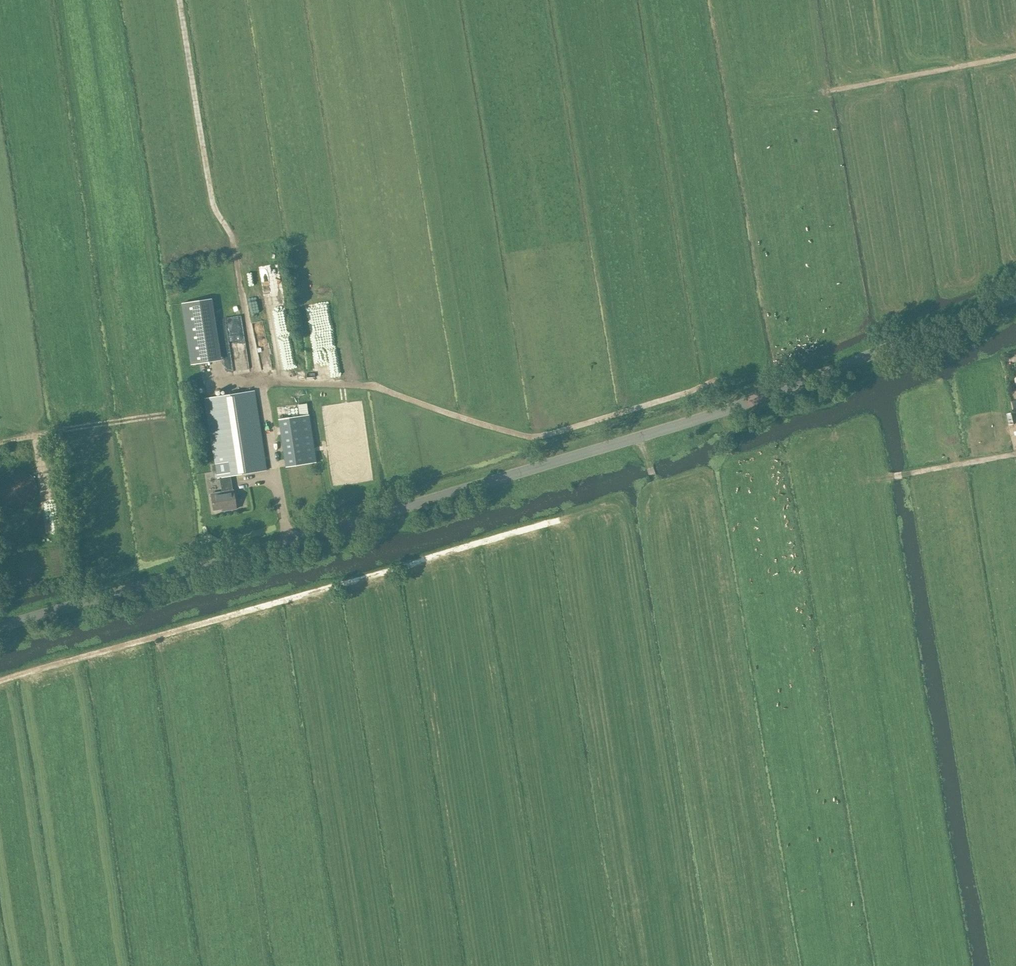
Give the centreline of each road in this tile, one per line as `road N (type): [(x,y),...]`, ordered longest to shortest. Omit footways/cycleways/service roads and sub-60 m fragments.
road 1 (unclassified): [(0,626),(531,469),(865,358),(1015,298)]
road 2 (track): [(0,683),(559,520)]
road 3 (track): [(286,543),(261,388),(280,370),(262,272),(236,257),(214,211),(181,0)]

